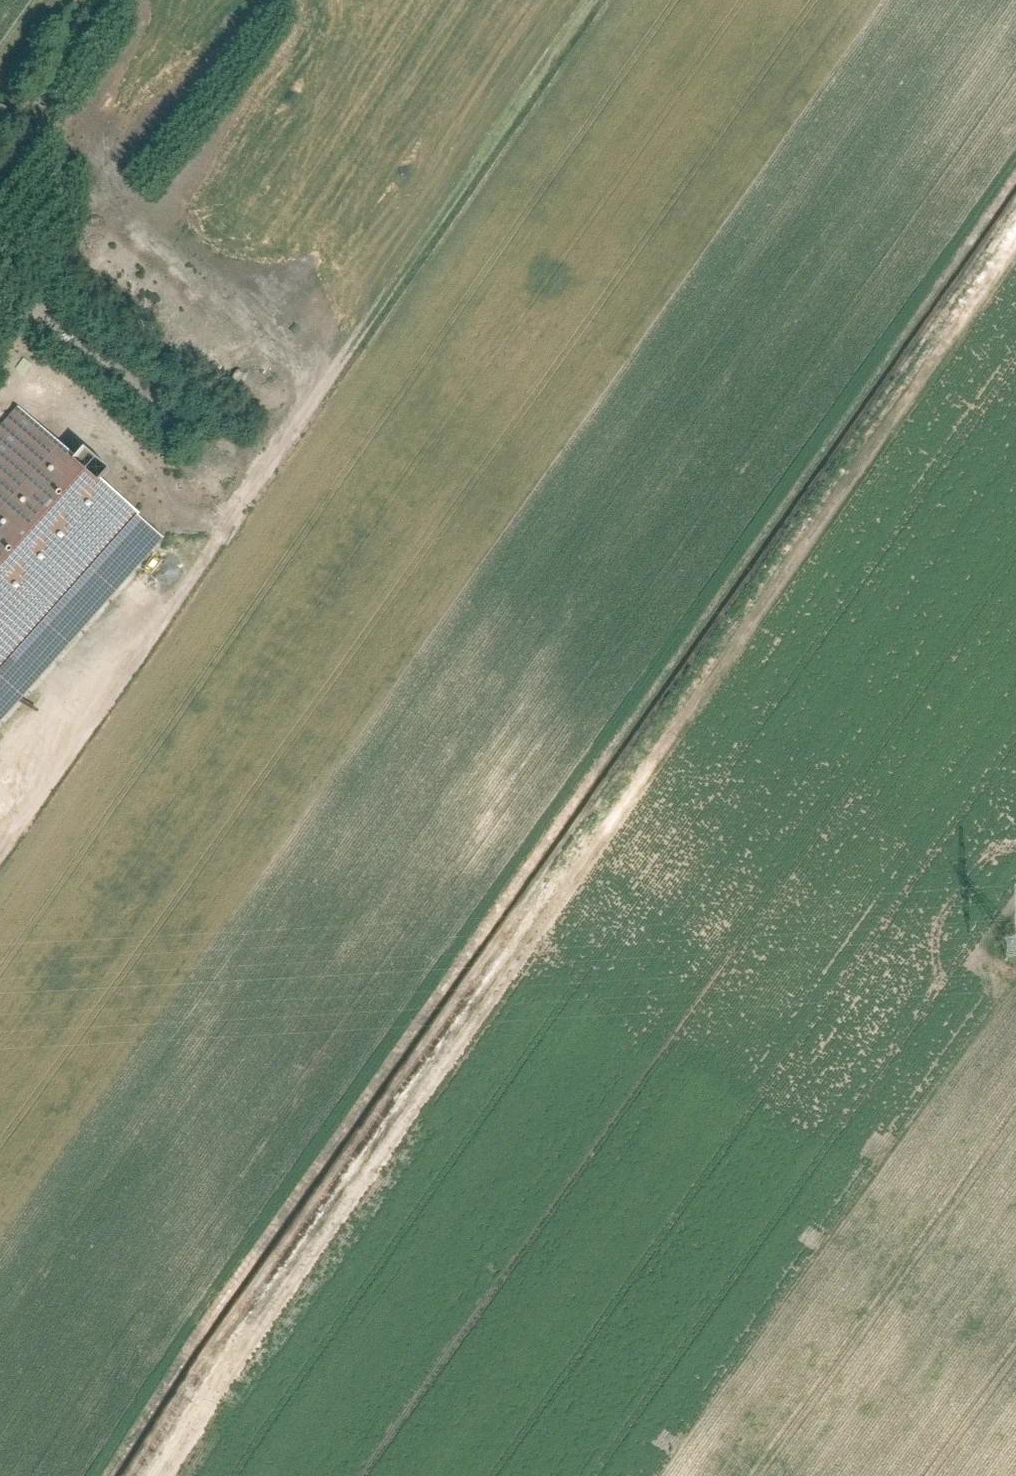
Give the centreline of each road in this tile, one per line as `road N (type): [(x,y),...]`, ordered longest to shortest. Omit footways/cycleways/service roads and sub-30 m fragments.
road 1 (track): [(152,1475),(1015,247)]

